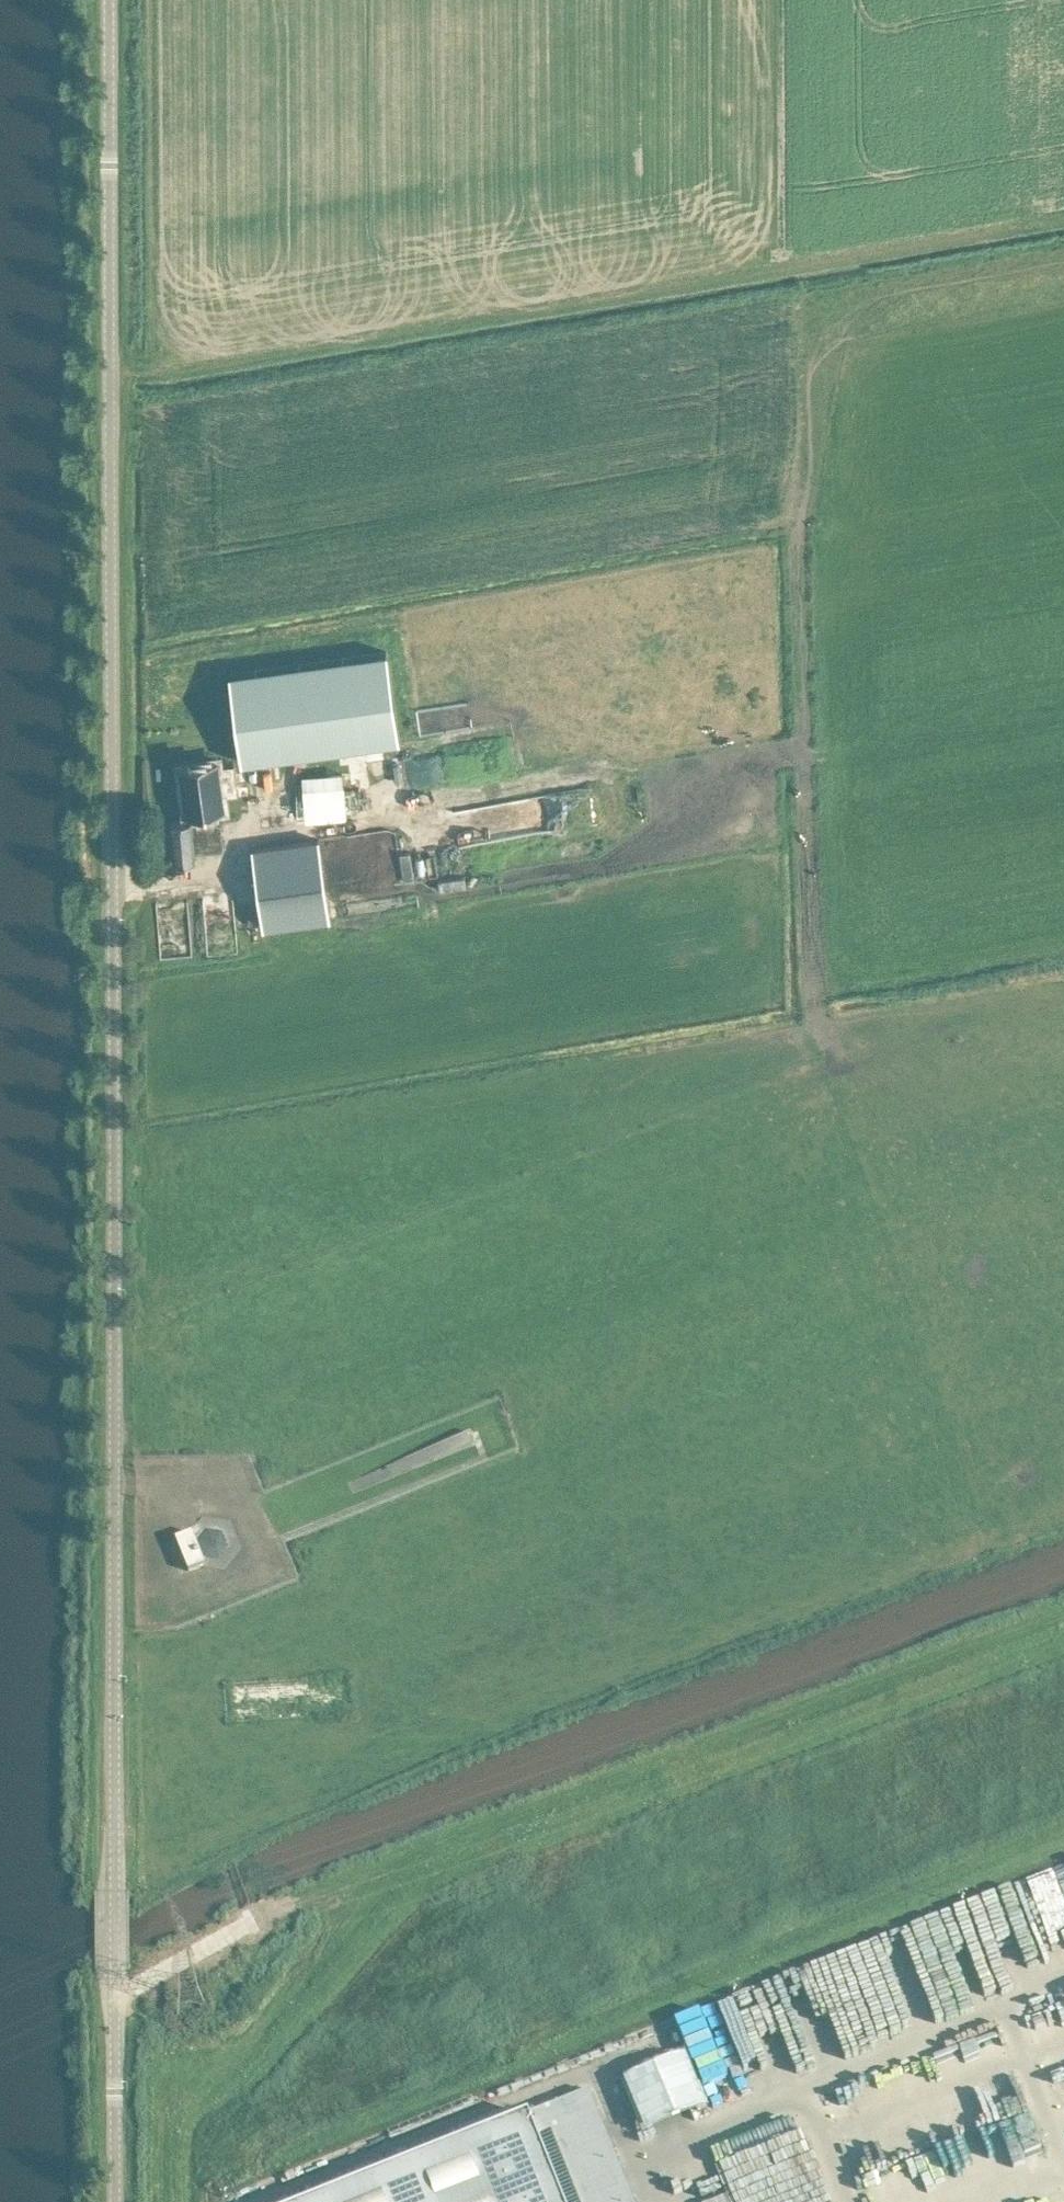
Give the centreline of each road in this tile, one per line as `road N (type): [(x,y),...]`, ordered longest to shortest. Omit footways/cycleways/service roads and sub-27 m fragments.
road 1 (unclassified): [(115,2201),(107,0)]

